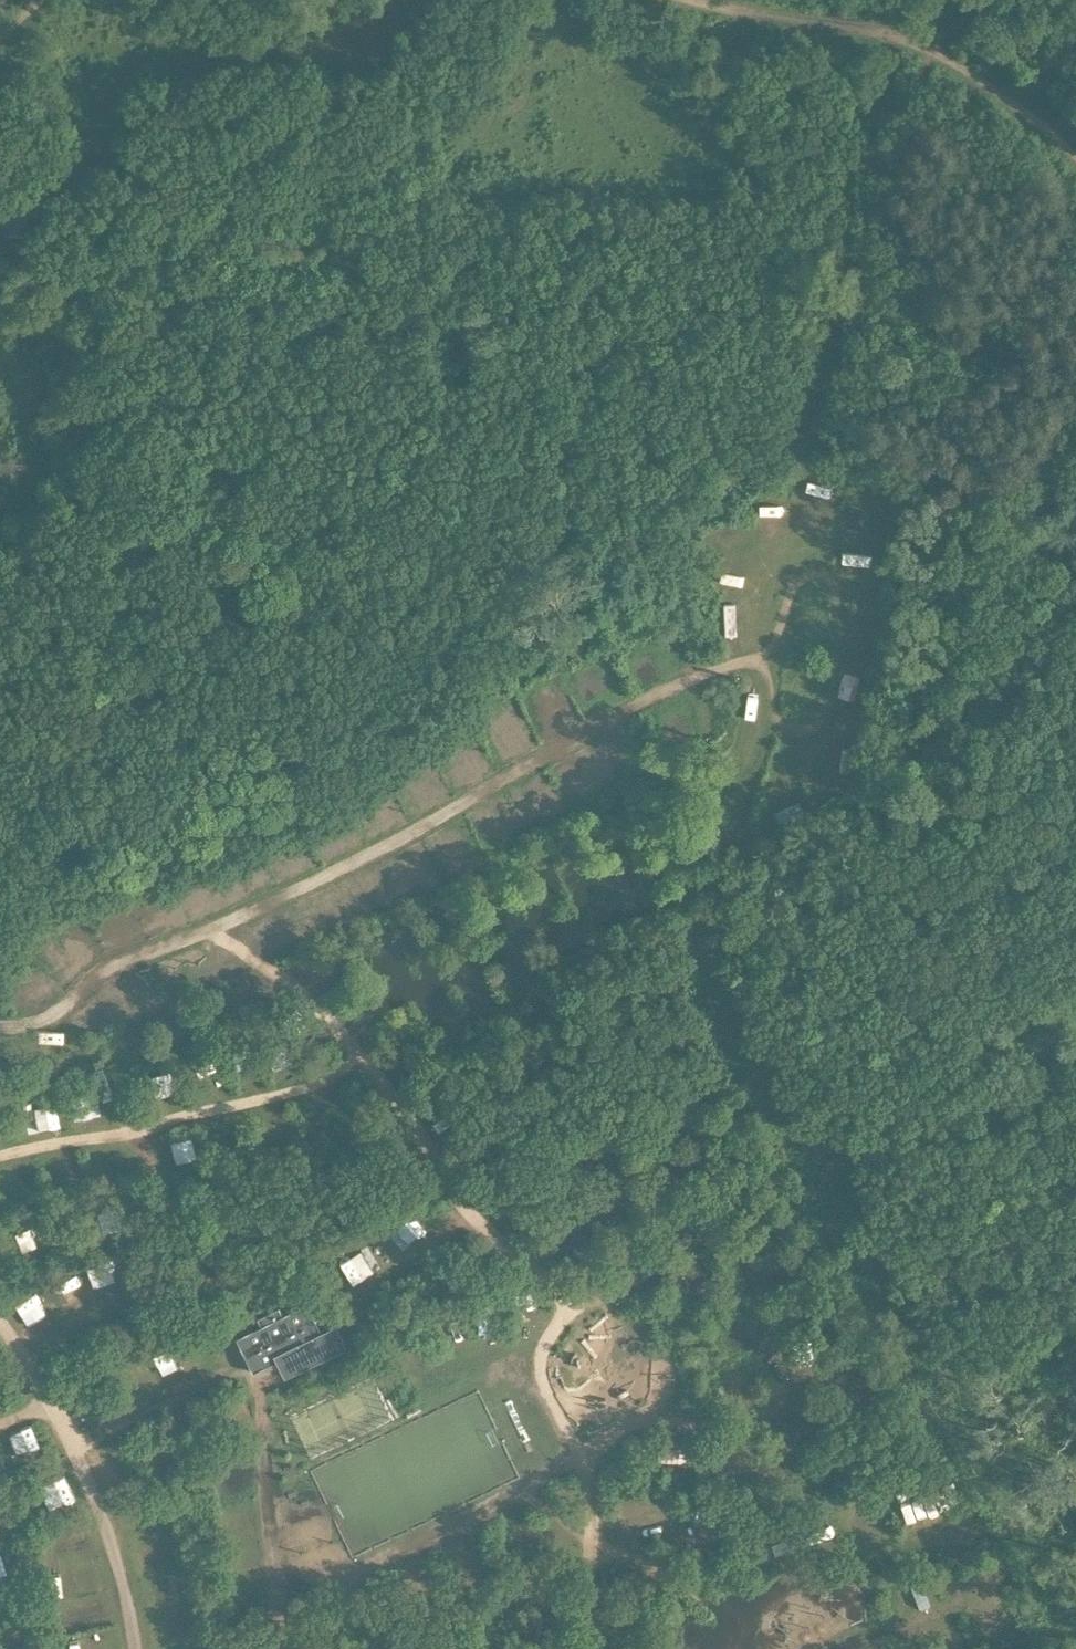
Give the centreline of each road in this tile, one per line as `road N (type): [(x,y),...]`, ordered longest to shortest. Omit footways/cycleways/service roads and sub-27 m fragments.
road 1 (track): [(1075,140),(971,39),(821,0)]

